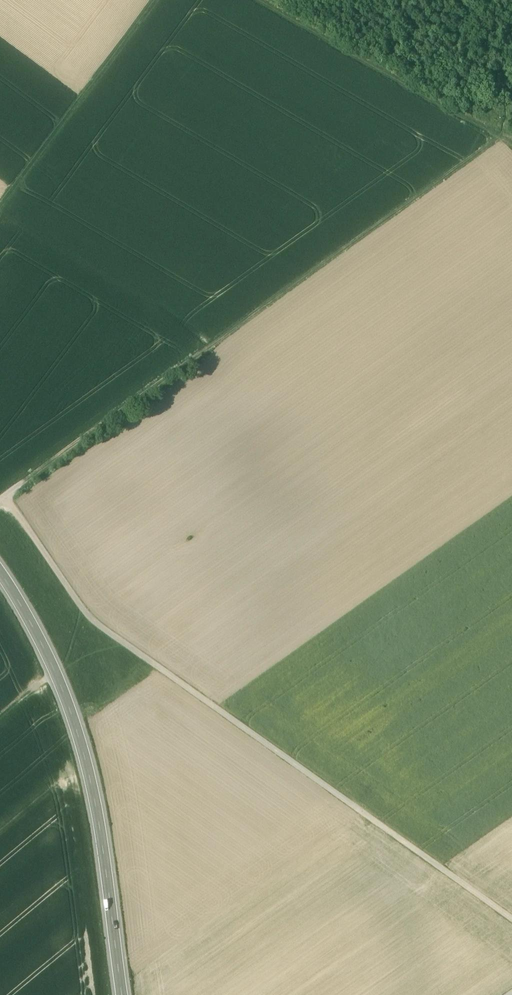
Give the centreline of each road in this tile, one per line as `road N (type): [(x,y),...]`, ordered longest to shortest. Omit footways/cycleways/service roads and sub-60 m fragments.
road 1 (track): [(0,500),(99,626),(511,920)]
road 2 (track): [(5,496),(506,136)]
road 3 (tertiary): [(122,994),(97,807),(79,734),(56,672),(0,572)]
road 4 (track): [(0,218),(162,0)]

